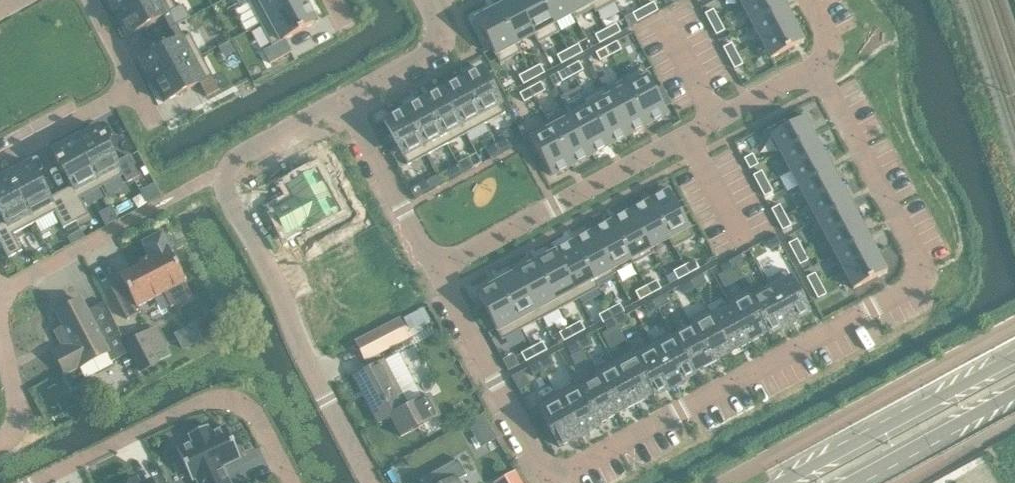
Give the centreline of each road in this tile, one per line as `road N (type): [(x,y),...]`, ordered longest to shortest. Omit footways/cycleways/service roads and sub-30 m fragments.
road 1 (residential): [(435,268),(549,475),(563,477),(928,278),(814,71)]
road 2 (residential): [(371,482),(224,189),(234,158),(343,100)]
road 3 (residential): [(814,71),(435,268)]
road 4 (residential): [(34,482),(198,403),(223,399),(245,405),(262,422),(293,482)]
road 5 (secondary): [(1014,361),(790,482)]
road 6 (residential): [(90,0),(132,80),(130,91),(0,161)]
road 7 (residential): [(343,100),(435,268)]
road 8 (secondary): [(859,482),(1014,397)]
road 9 (residential): [(343,100),(434,51),(441,39),(425,0)]
road 10 (residential): [(0,316),(14,396),(0,442)]

